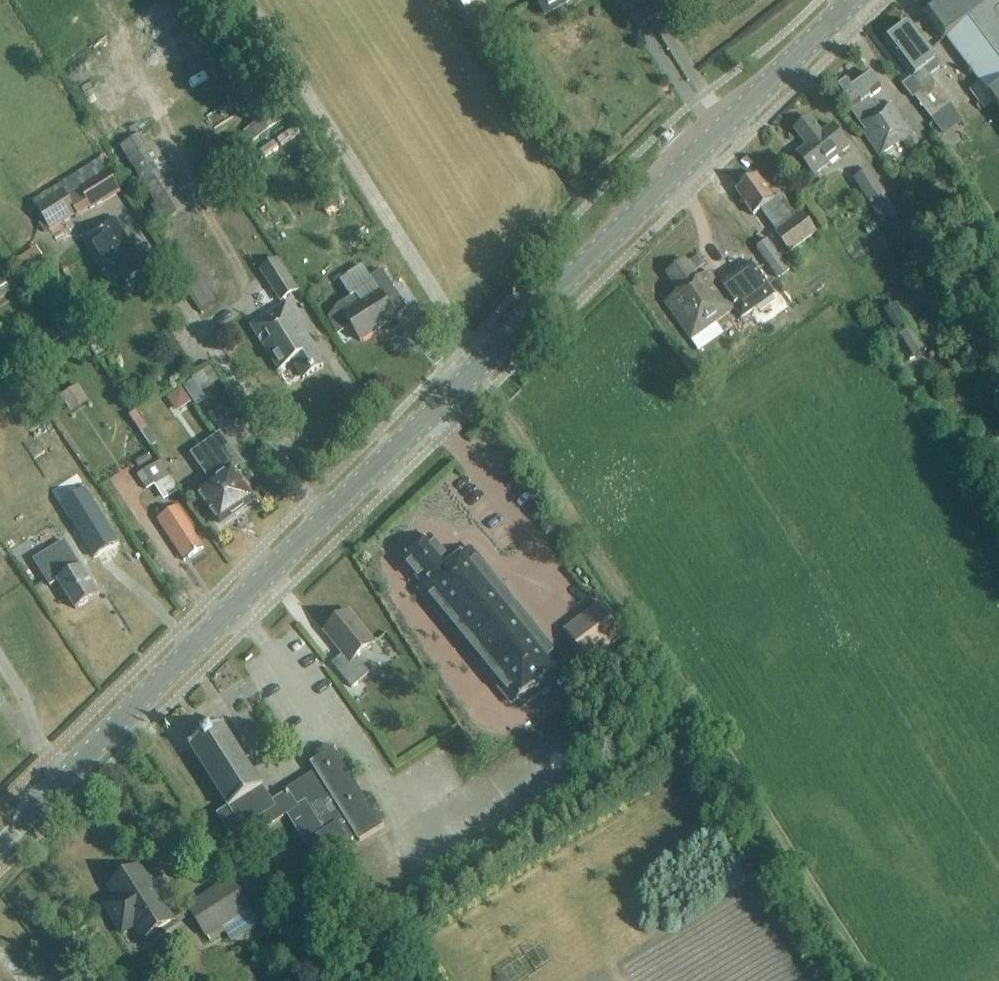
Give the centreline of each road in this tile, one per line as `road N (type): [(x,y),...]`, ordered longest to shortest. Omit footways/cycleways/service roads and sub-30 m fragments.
road 1 (primary): [(0,844),(853,0)]

